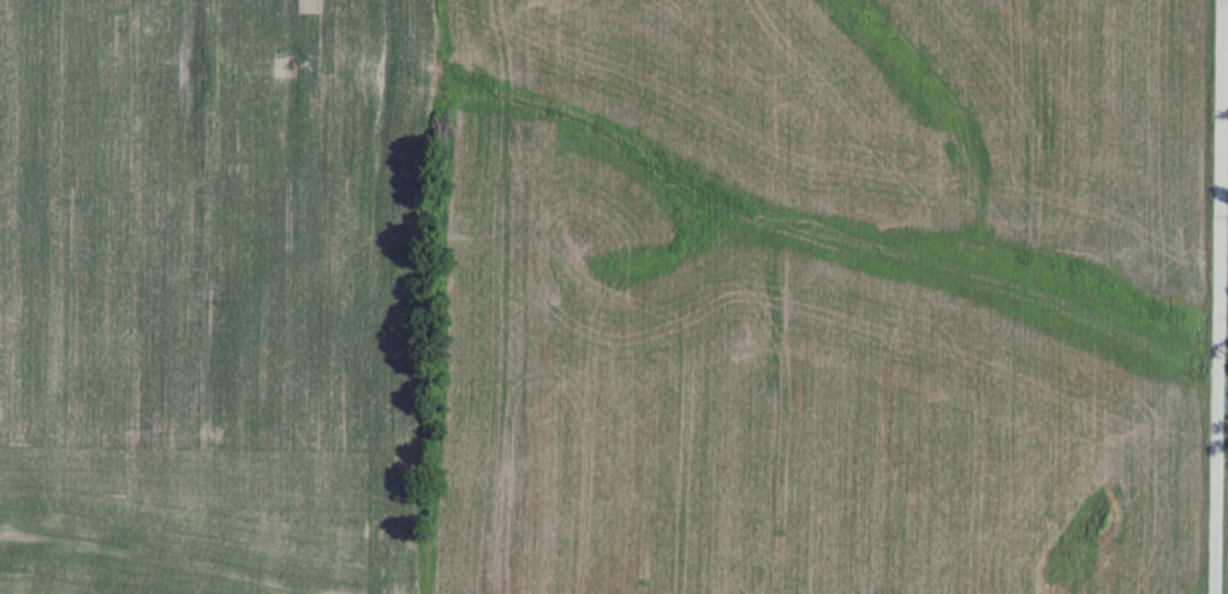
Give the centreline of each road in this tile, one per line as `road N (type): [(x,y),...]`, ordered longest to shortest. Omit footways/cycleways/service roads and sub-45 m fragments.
road 1 (residential): [(1217,593),(1224,0)]

